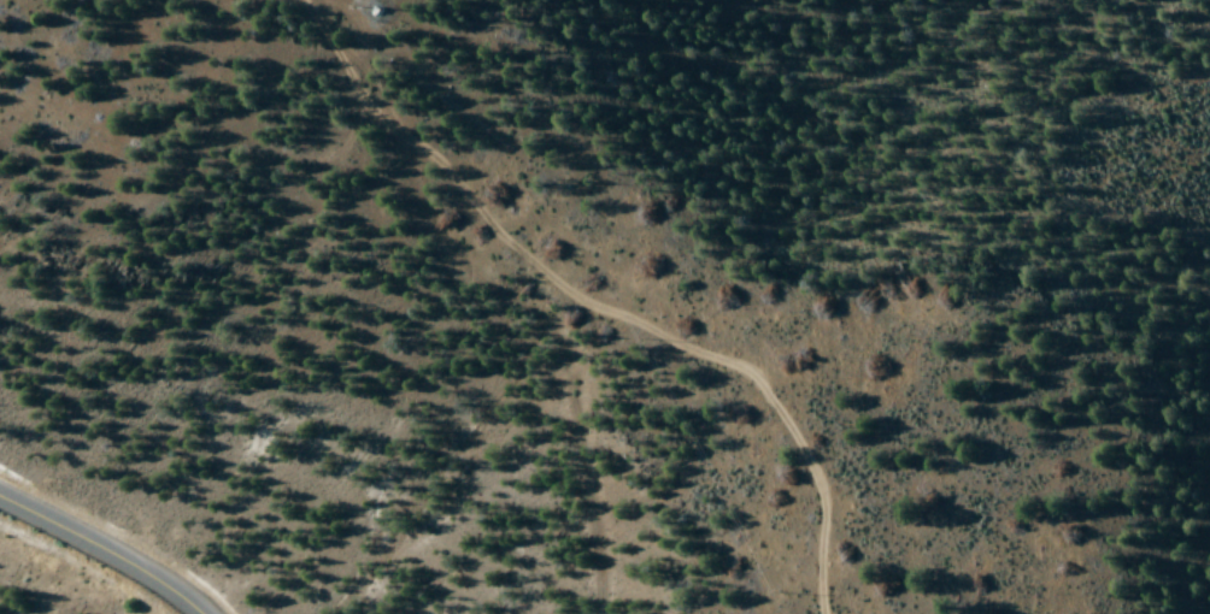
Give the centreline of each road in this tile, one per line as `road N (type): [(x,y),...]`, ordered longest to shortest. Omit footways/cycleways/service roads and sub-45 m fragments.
road 1 (track): [(830,613),(832,513),(820,464),(776,395),(748,374),(700,359),(623,307),(594,300),(544,314),(486,274),(427,212),(398,124),(300,0)]
road 2 (residential): [(0,491),(214,613)]

